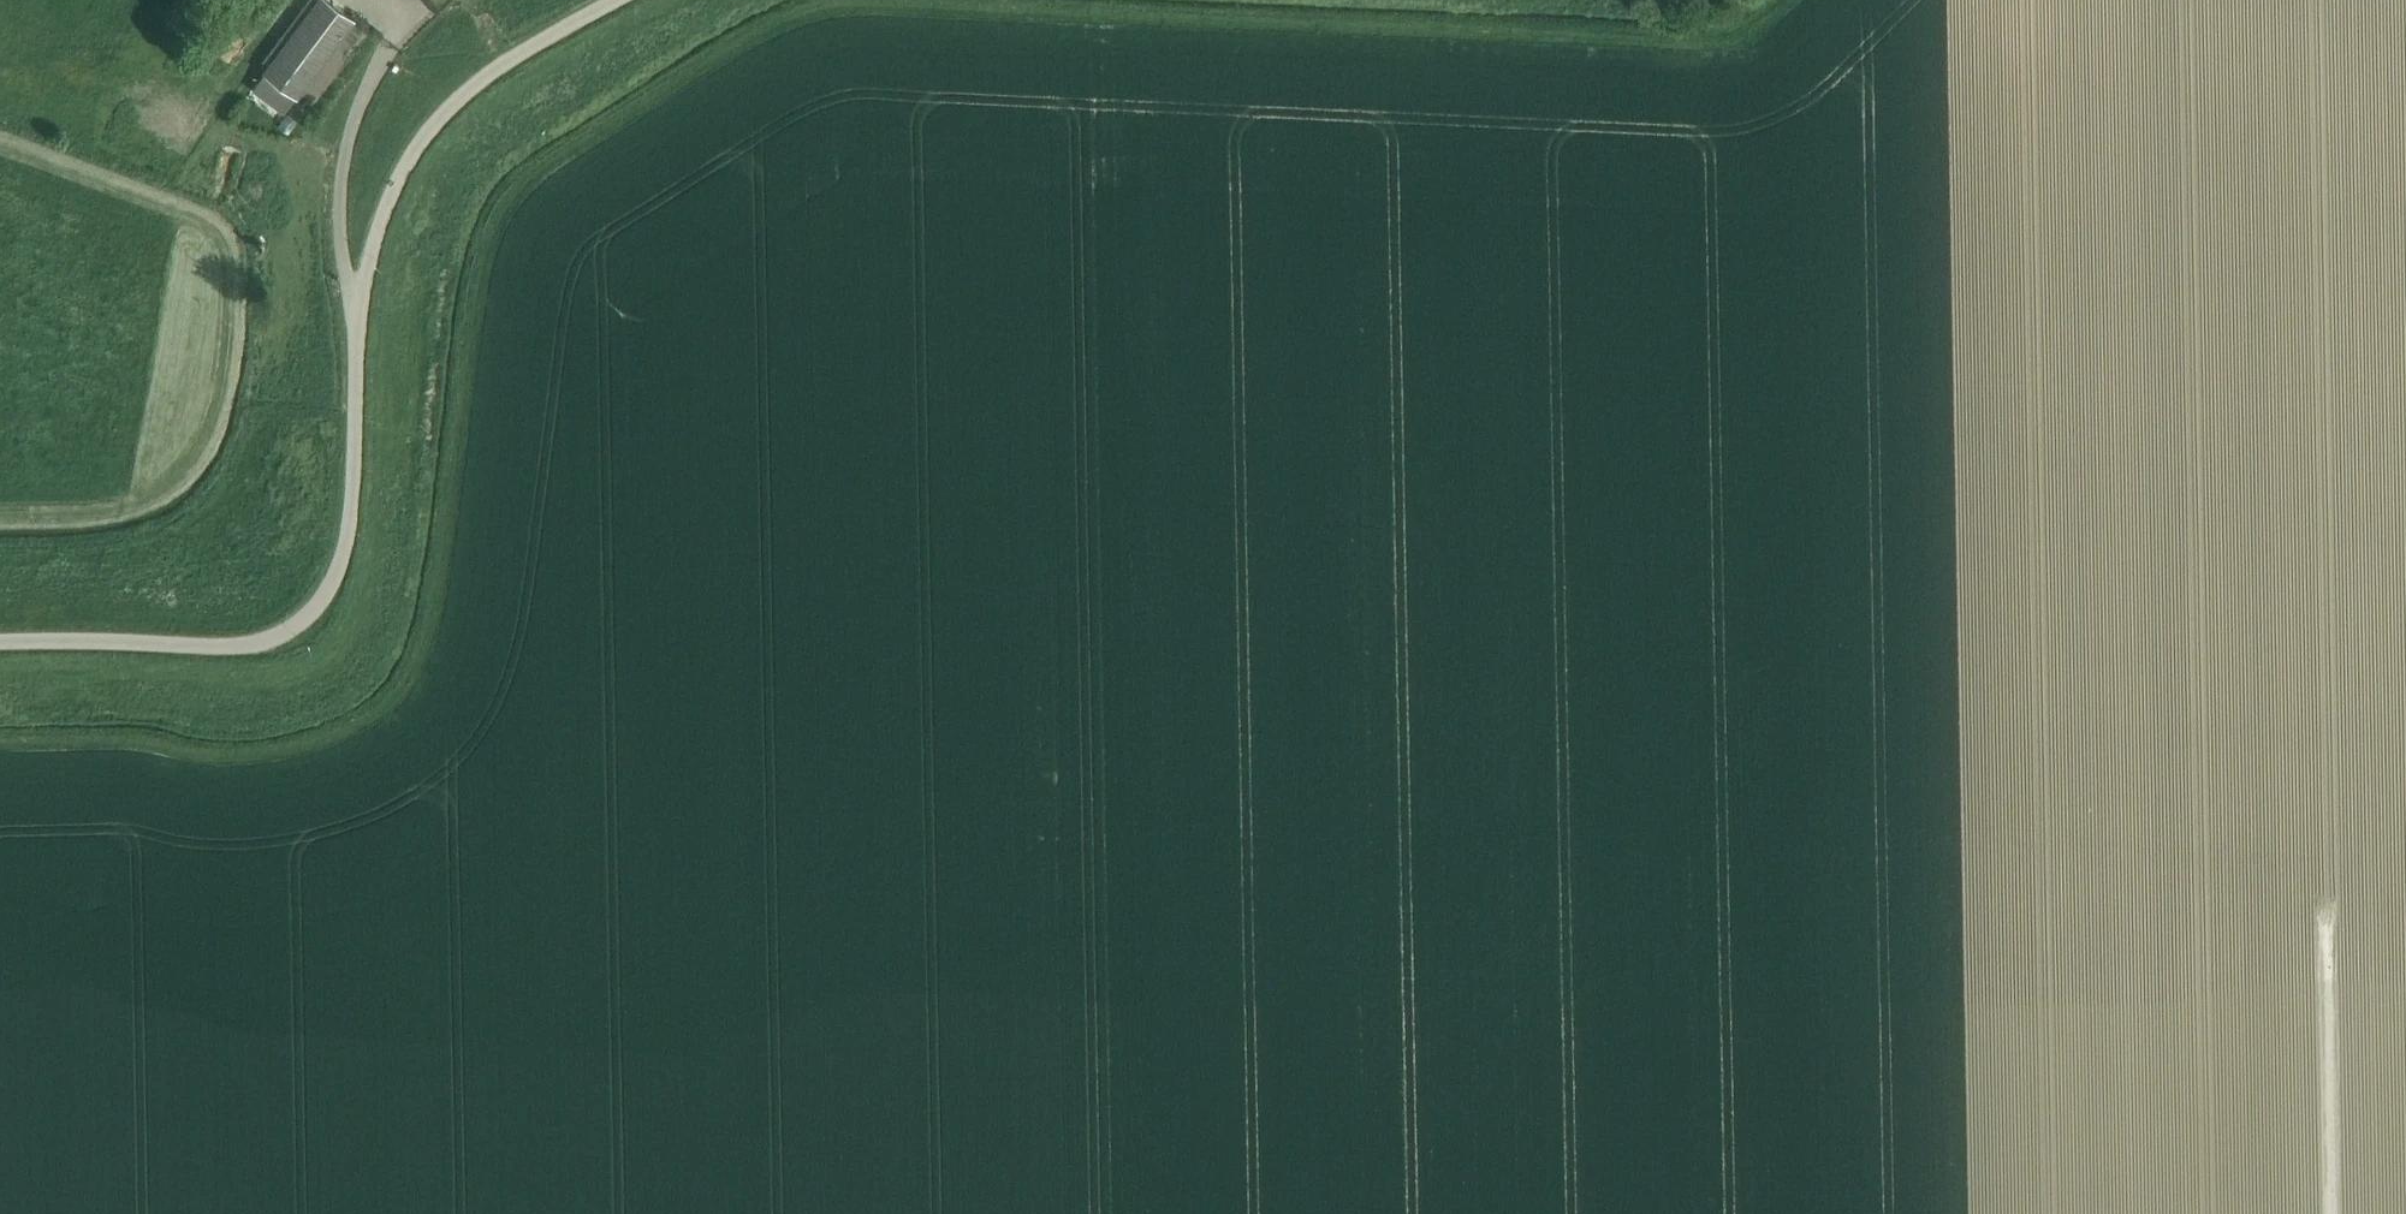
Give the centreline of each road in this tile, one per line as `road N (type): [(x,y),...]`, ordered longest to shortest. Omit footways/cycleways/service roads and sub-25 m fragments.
road 1 (unclassified): [(0,648),(218,647),(315,614),(348,551),(356,304),(407,161),(448,108),(498,64),(614,0)]
road 2 (track): [(2333,1213),(2328,935)]

